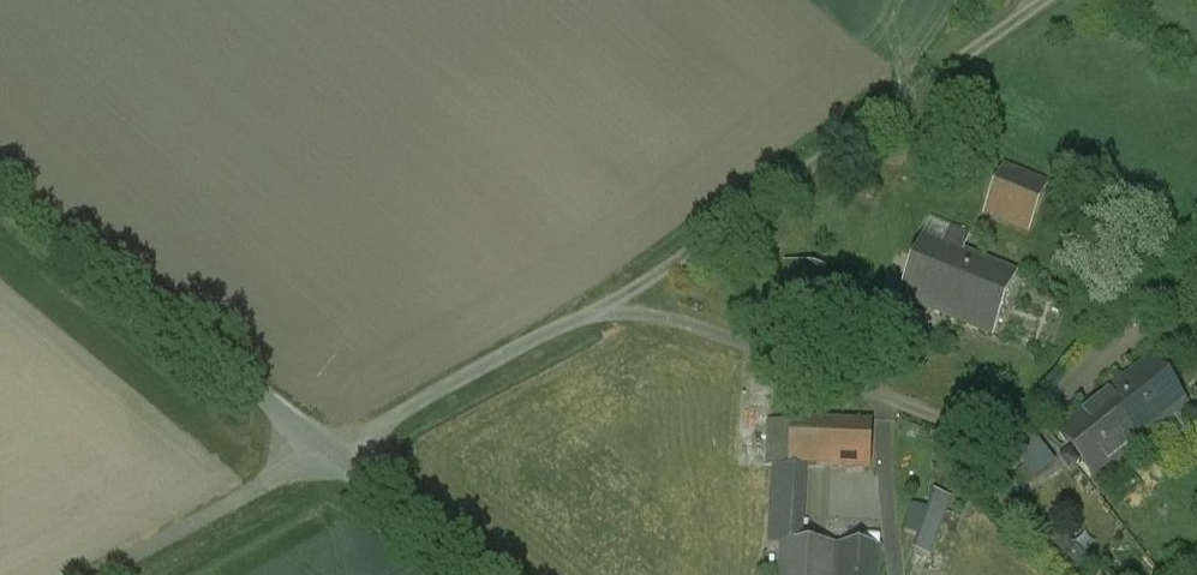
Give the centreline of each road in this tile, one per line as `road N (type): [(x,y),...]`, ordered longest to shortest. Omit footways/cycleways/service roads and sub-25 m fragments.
road 1 (unclassified): [(0,172),(336,446)]
road 2 (unclassified): [(90,574),(336,446)]
road 3 (unclassified): [(336,446),(488,574)]

